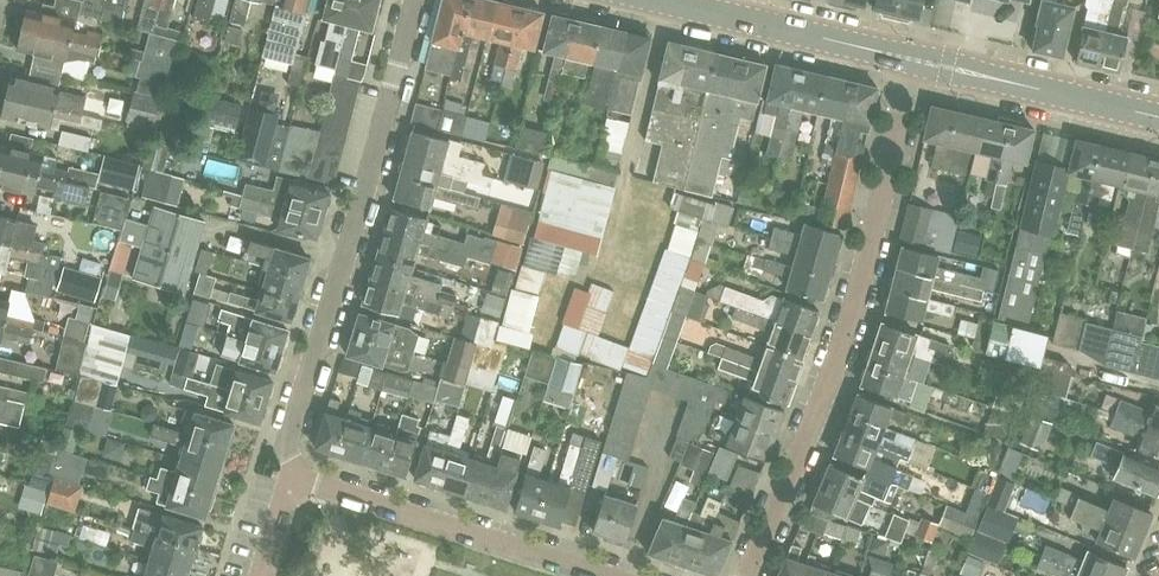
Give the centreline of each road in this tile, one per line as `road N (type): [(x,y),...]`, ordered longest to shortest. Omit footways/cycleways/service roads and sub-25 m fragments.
road 1 (residential): [(748,575),(843,367),(920,60)]
road 2 (residential): [(293,475),(287,438),(414,0)]
road 3 (residential): [(610,575),(293,475)]
road 4 (tertiary): [(920,60),(663,0)]
road 5 (tertiary): [(1158,116),(920,60)]

